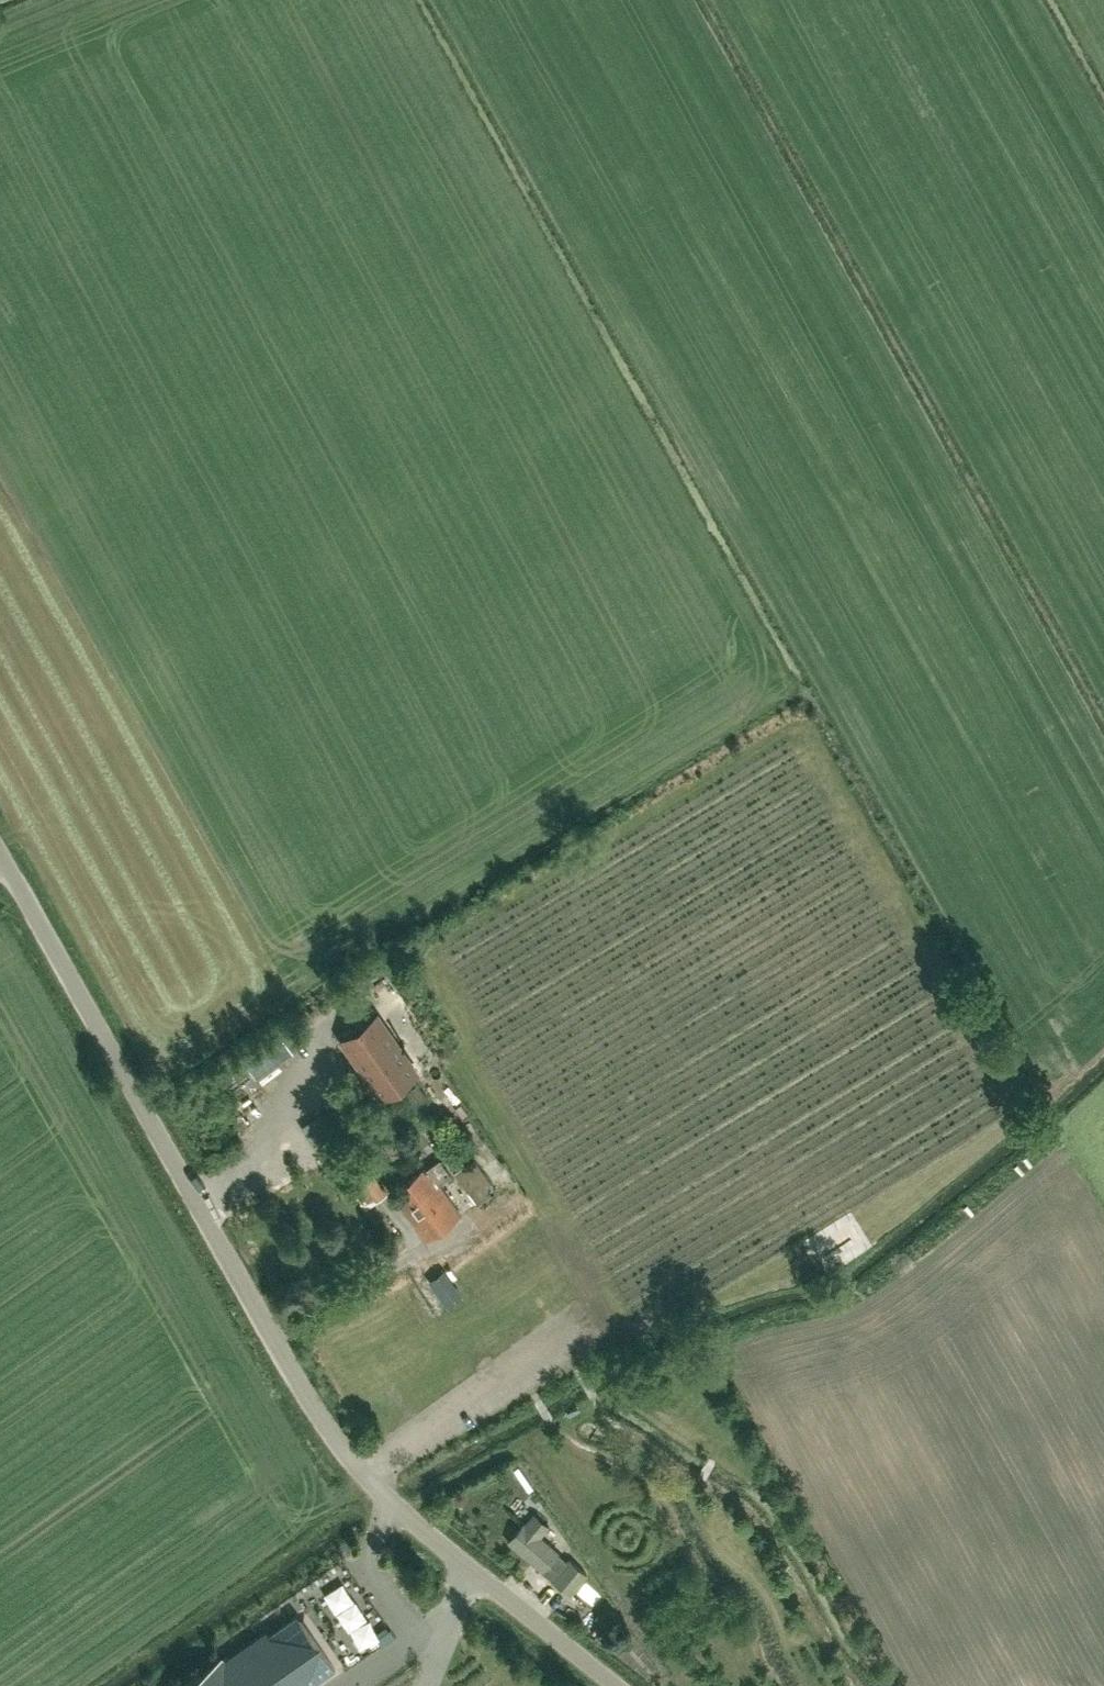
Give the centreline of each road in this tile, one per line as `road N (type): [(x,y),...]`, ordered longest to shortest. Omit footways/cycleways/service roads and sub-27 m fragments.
road 1 (unclassified): [(614,1685),(372,1483),(317,1411),(0,859)]

